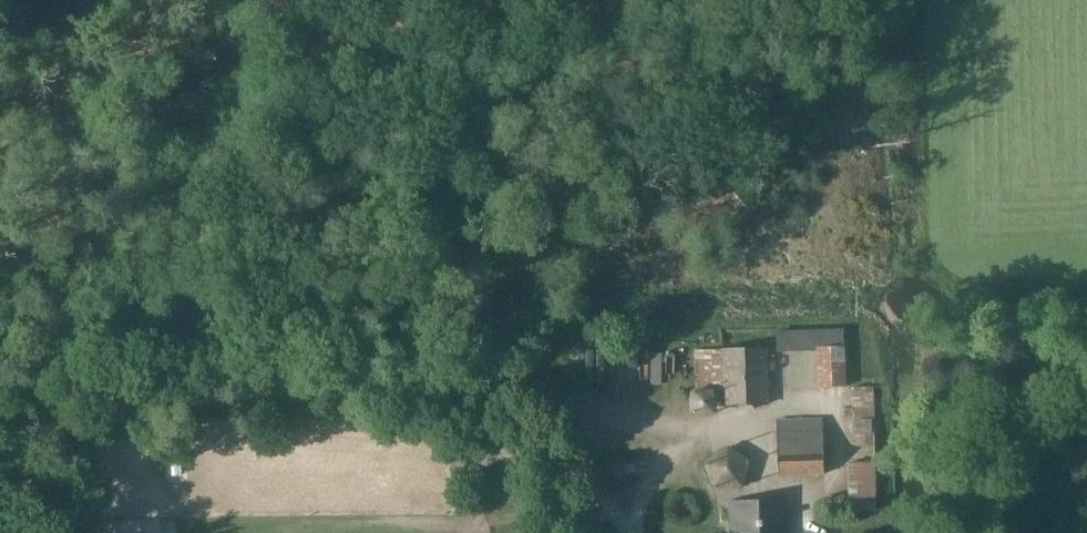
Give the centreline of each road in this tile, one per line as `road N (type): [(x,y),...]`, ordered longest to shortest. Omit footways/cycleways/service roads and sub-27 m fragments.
road 1 (track): [(0,421),(167,373),(238,365),(340,367),(460,383)]
road 2 (track): [(697,439),(566,400),(460,383),(544,423),(610,506)]
road 3 (track): [(960,532),(1022,374),(1086,351)]
road 4 (track): [(548,518),(547,426),(453,455)]

